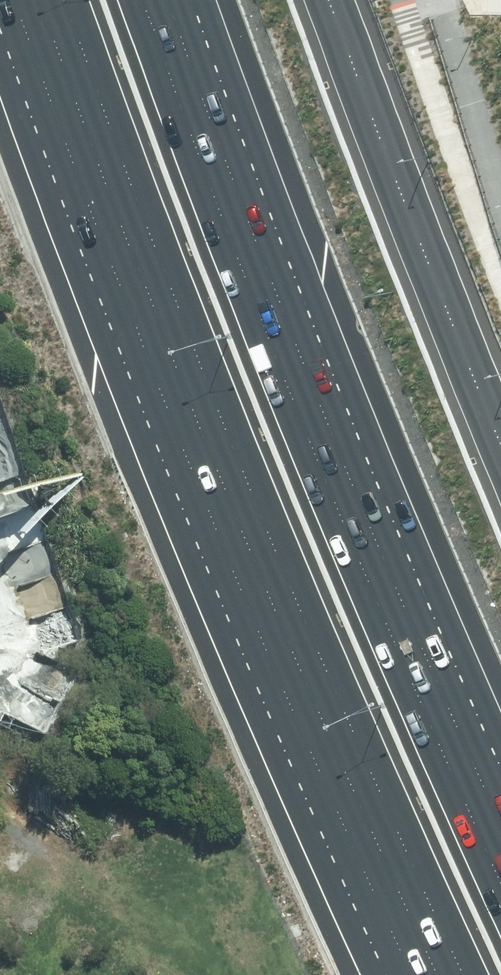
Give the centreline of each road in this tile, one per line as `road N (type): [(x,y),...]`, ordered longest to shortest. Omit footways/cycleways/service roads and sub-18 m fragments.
road 1 (motorway): [(439,974),(249,565),(36,0)]
road 2 (motorway): [(170,0),(245,220),(500,807)]

